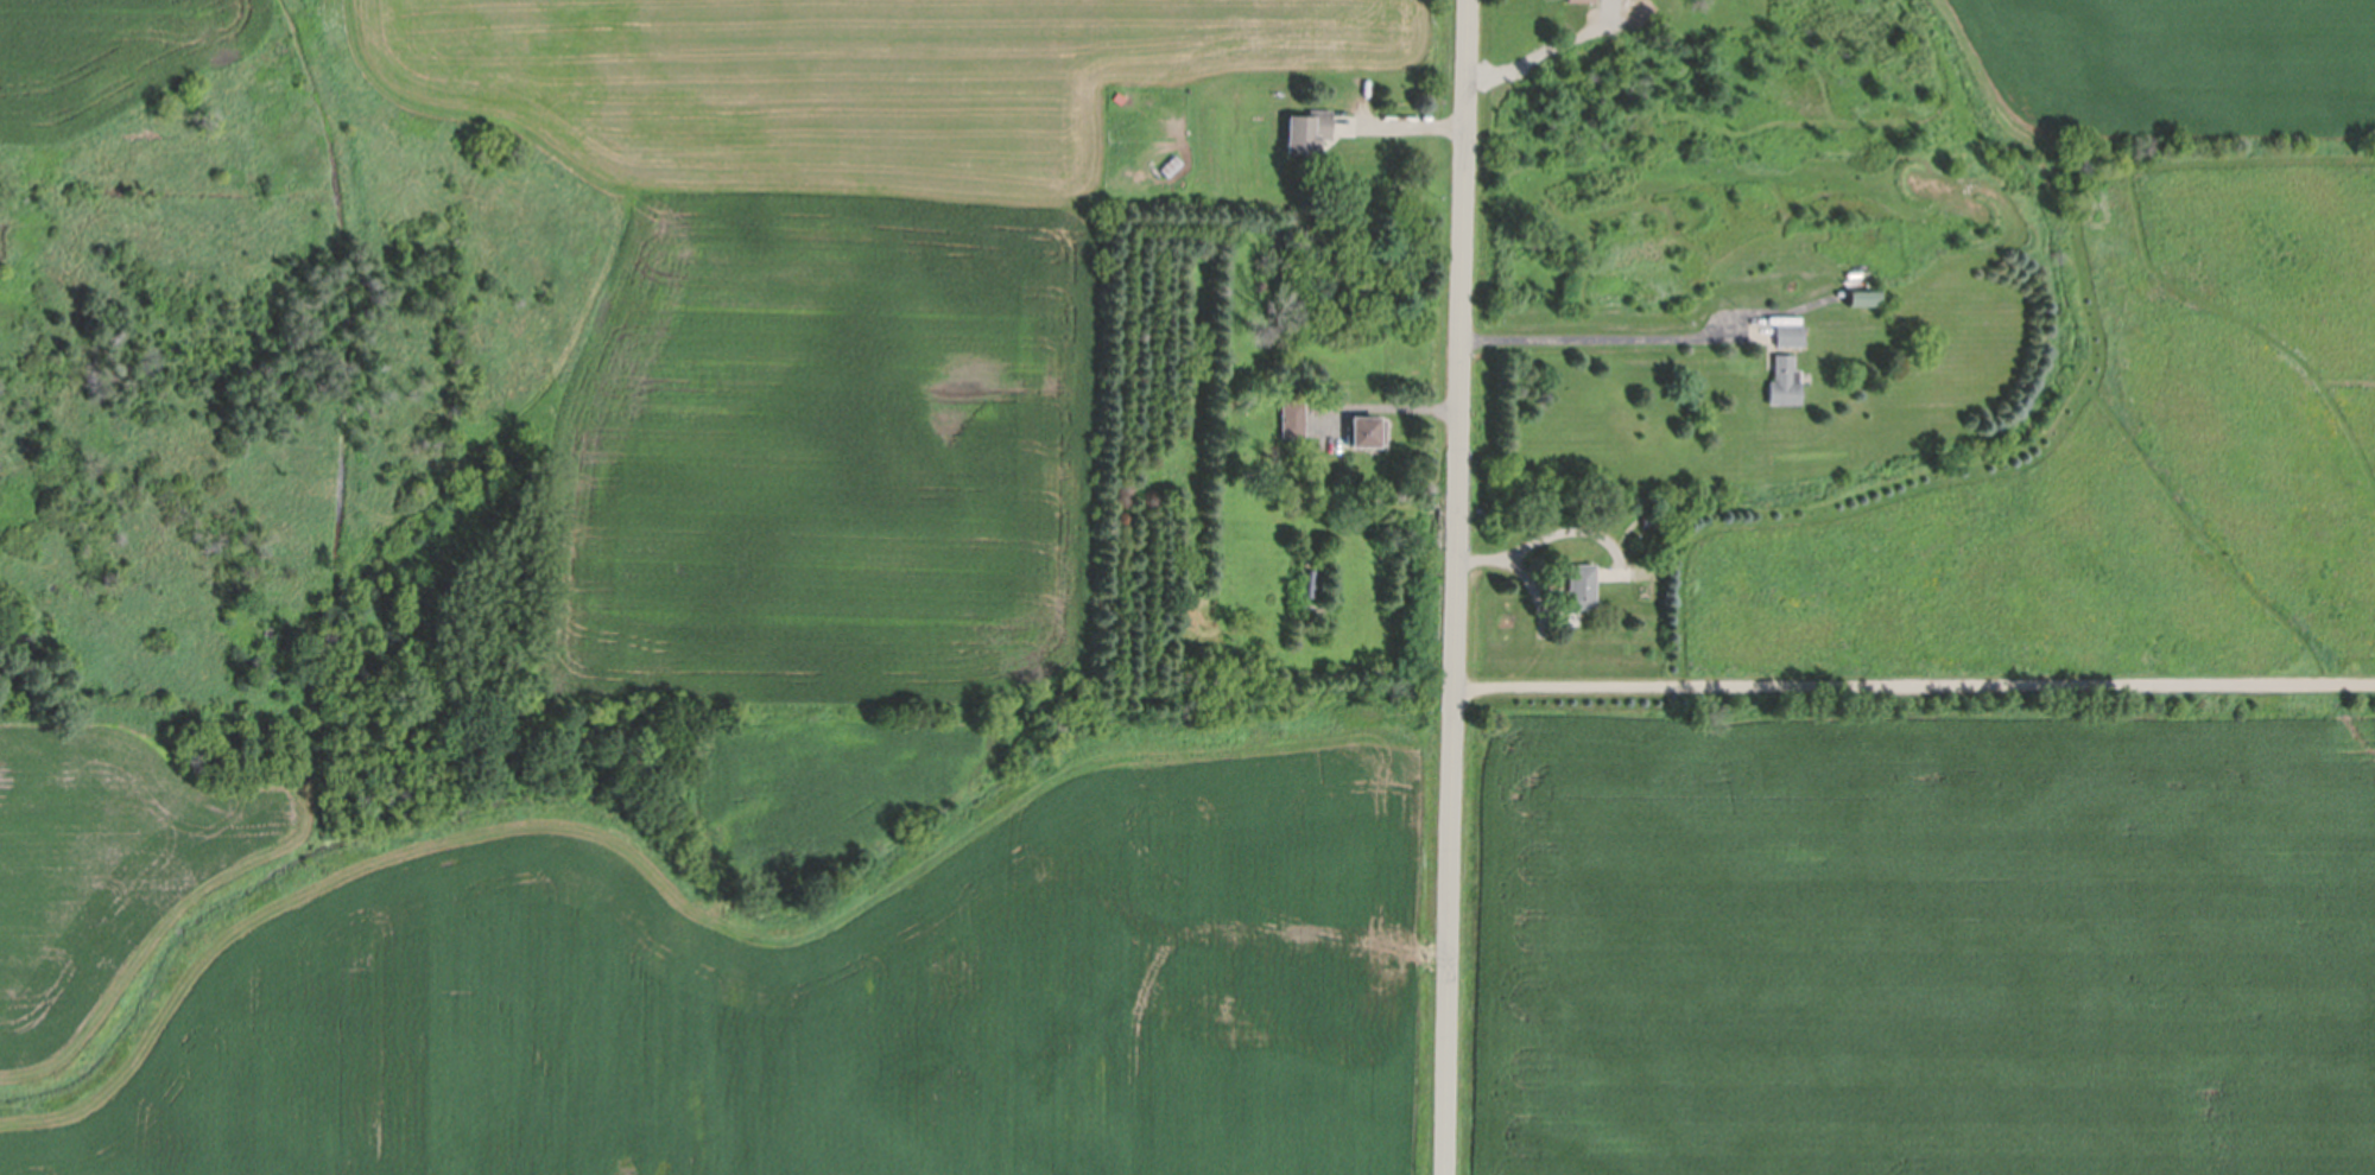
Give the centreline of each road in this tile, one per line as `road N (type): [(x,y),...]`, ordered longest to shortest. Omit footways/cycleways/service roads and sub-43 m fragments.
road 1 (residential): [(1446,1174),(1468,0)]

